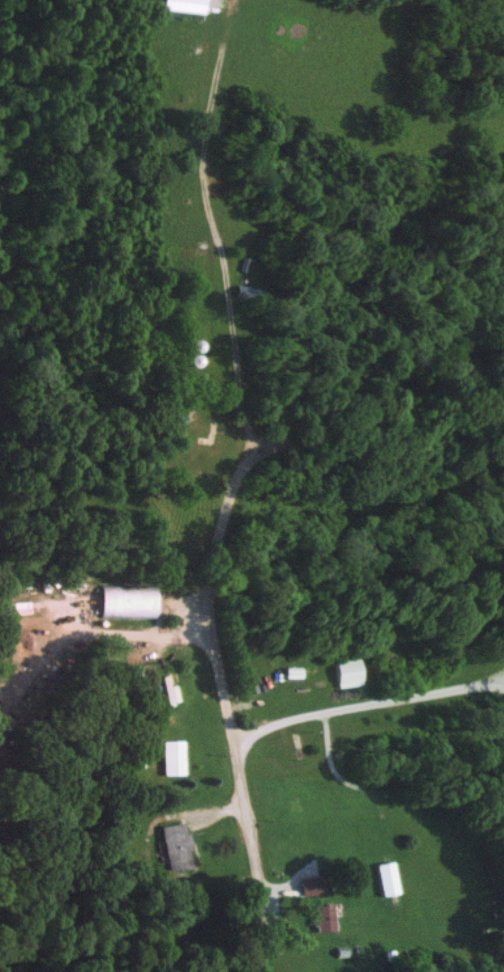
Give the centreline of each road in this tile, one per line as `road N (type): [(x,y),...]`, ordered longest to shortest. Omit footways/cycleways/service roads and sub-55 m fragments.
road 1 (residential): [(254,971),(239,748),(208,621),(212,563),(231,492),(253,449),(503,423)]

